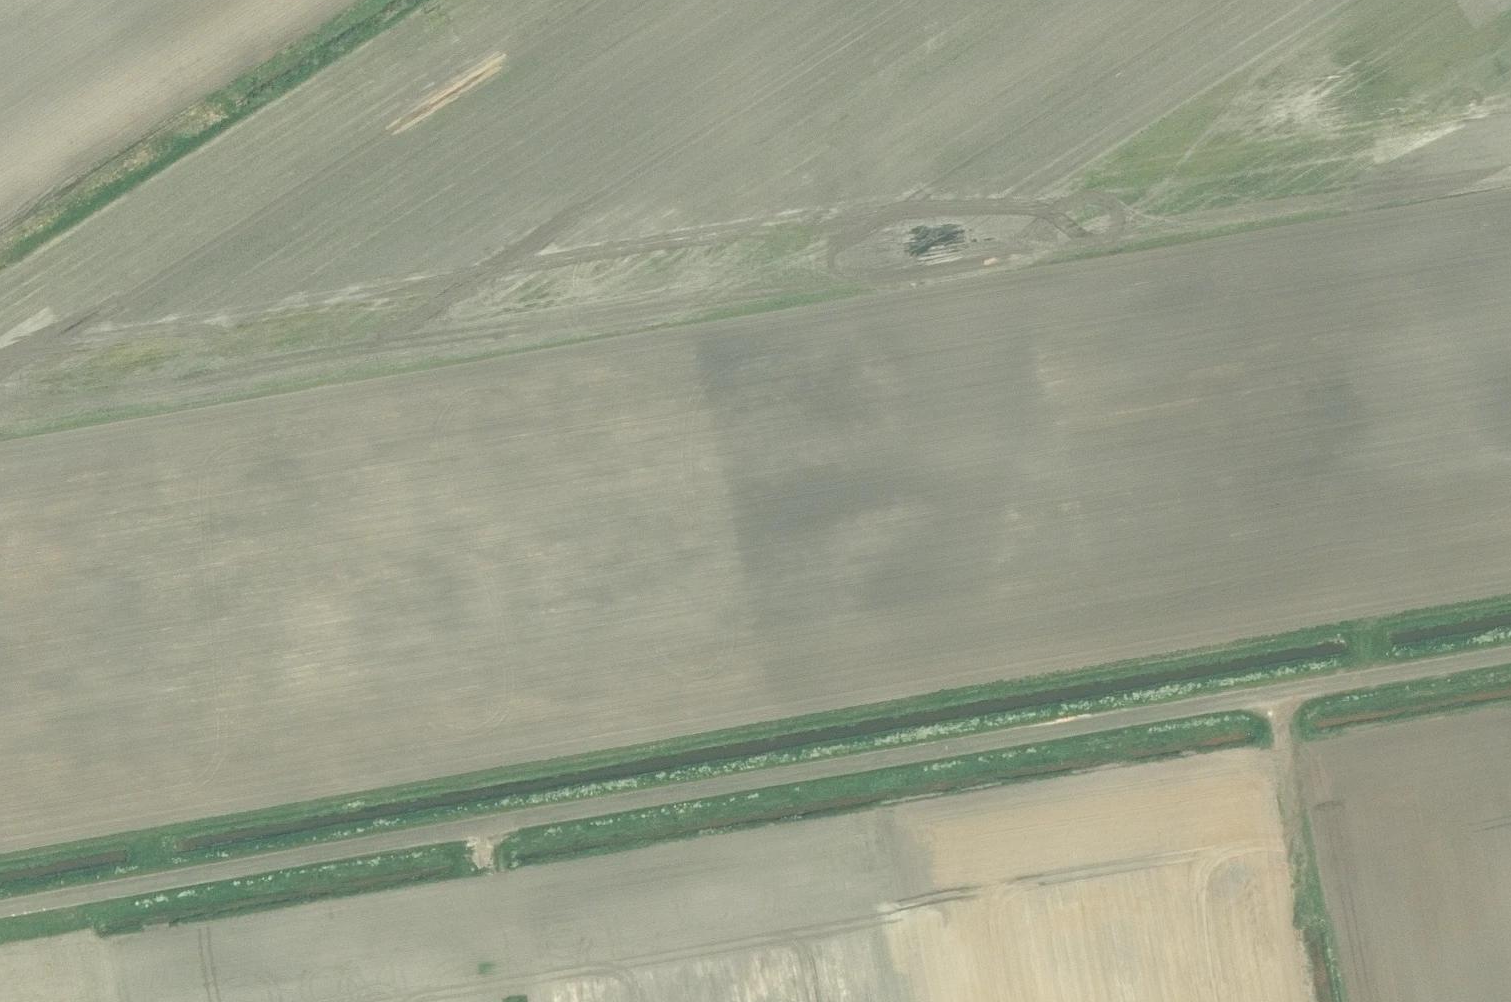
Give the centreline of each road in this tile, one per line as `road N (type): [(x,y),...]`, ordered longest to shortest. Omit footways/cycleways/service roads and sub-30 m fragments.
road 1 (unclassified): [(0,912),(1510,658)]

